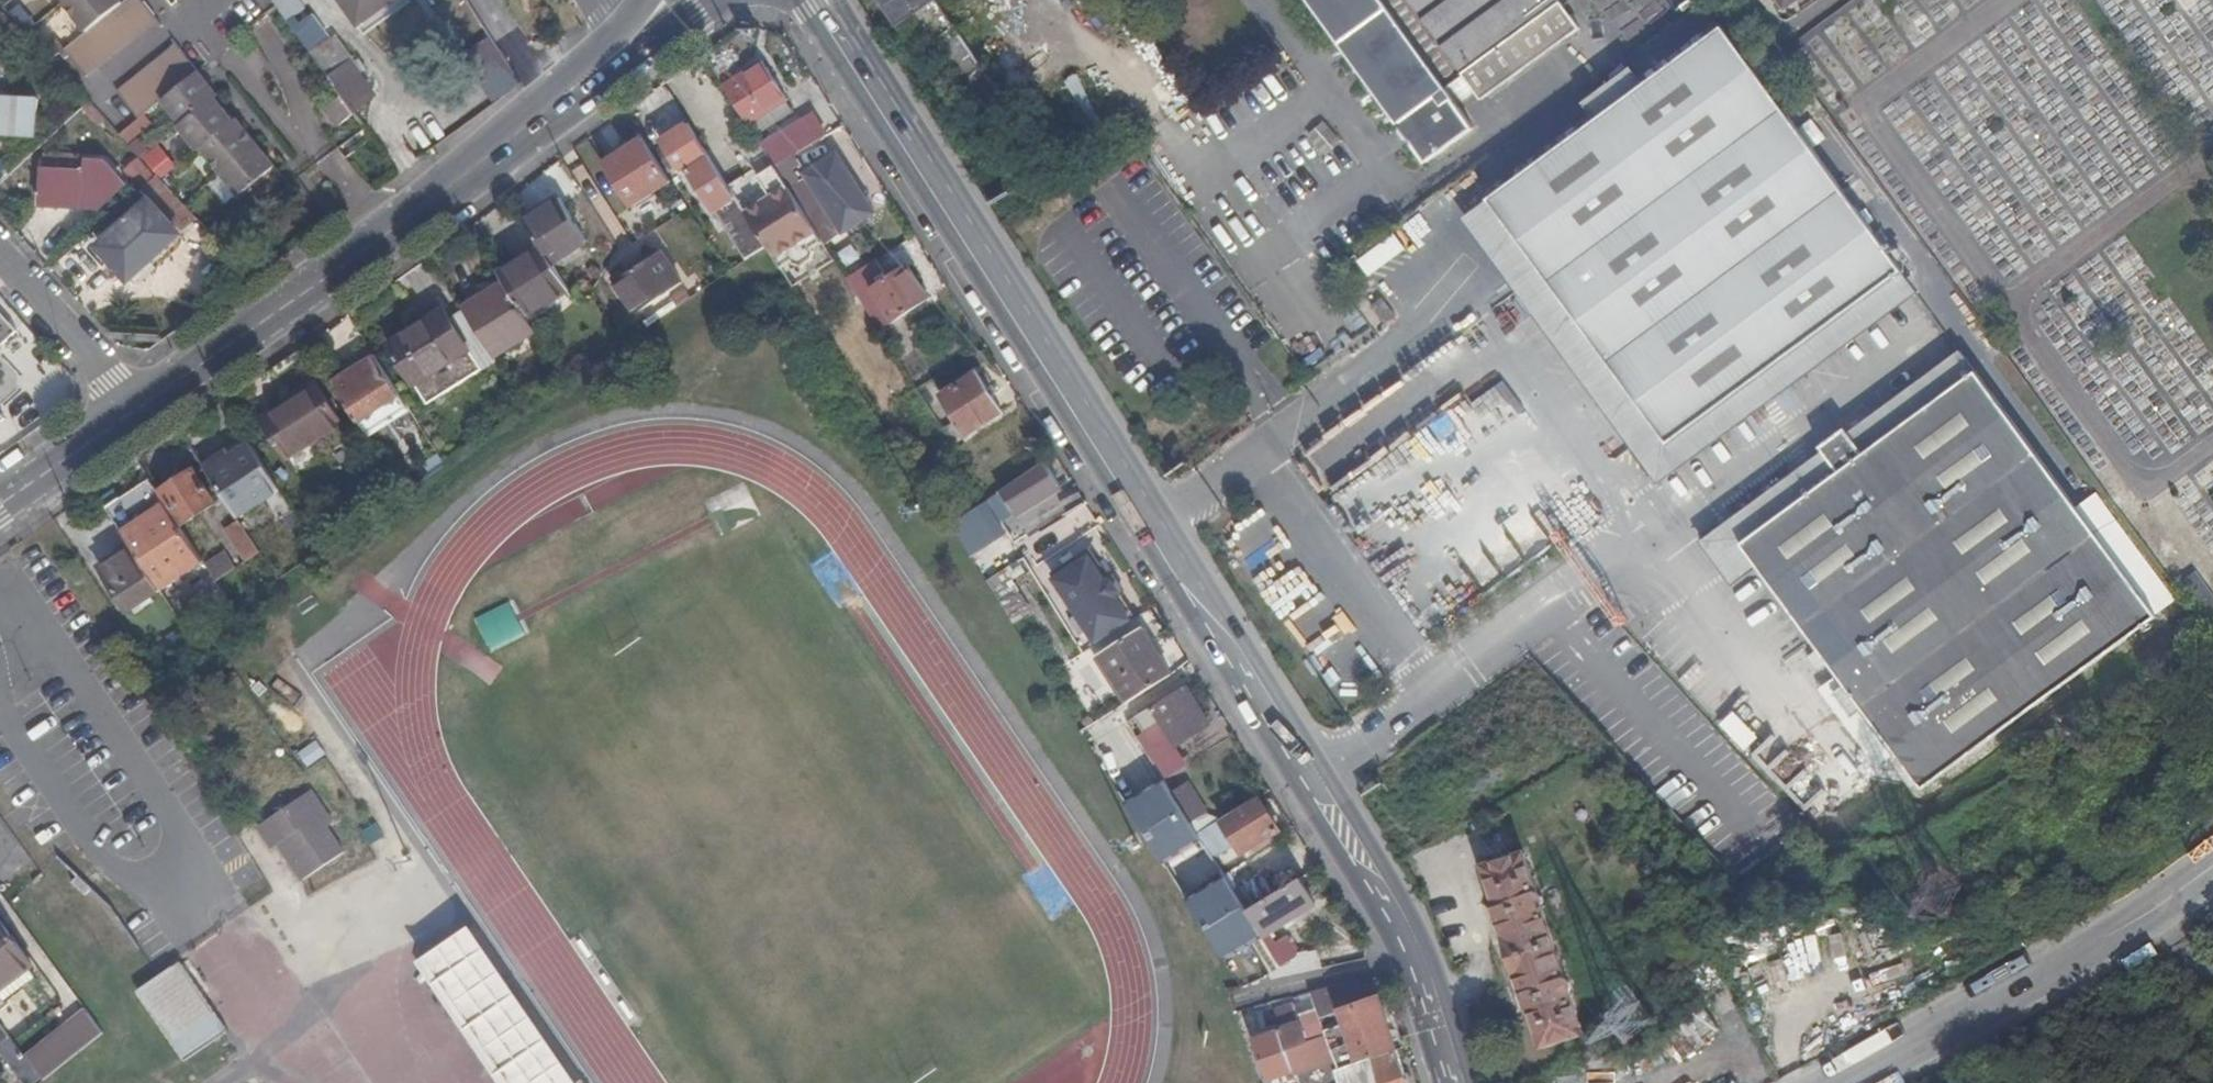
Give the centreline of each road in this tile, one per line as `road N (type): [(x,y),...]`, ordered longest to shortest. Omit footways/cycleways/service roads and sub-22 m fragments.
road 1 (tertiary): [(807,0),(1409,956)]
road 2 (unclassified): [(2212,875),(2103,946),(1840,1082)]
road 3 (residential): [(380,240),(179,24)]
road 4 (primary): [(380,240),(139,409)]
road 5 (primary): [(572,89),(380,240)]
road 6 (residential): [(0,256),(139,409)]
road 7 (unclassified): [(1409,956),(1242,994)]
road 8 (primary): [(139,409),(0,506)]
road 9 (primary): [(572,89),(599,85),(711,0)]
road 10 (tertiary): [(1409,956),(1454,1082)]

